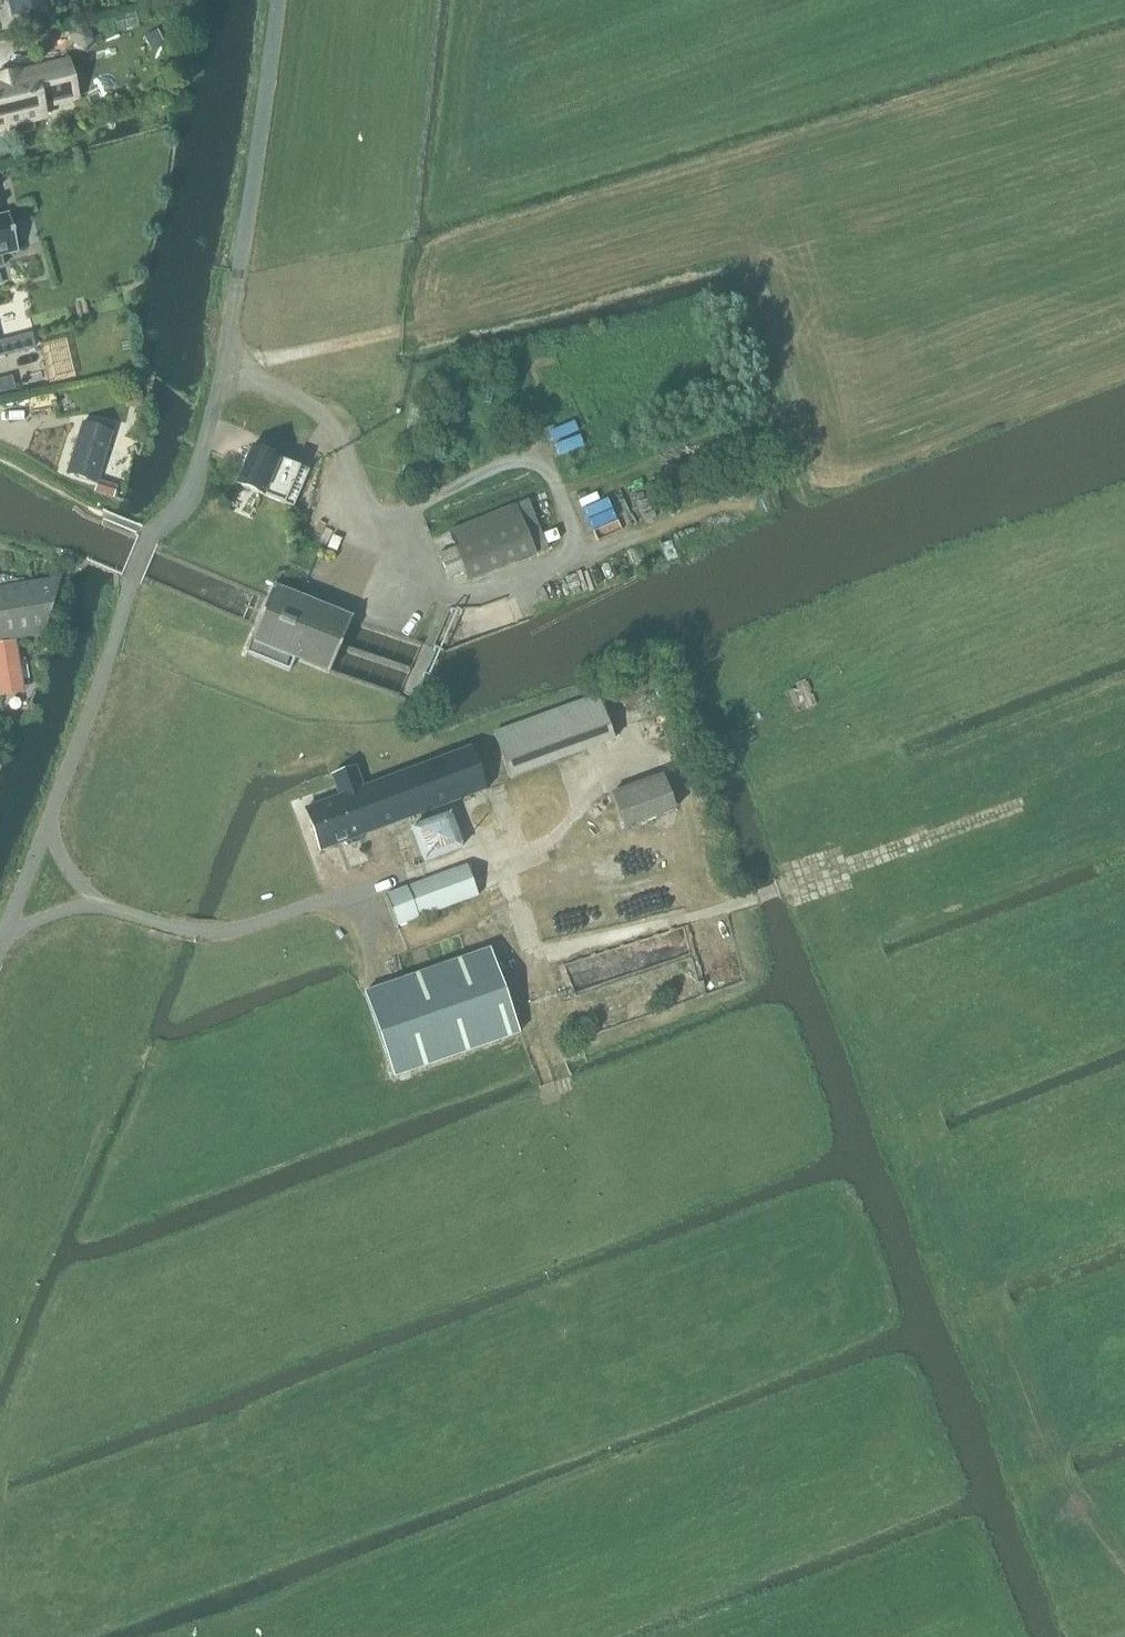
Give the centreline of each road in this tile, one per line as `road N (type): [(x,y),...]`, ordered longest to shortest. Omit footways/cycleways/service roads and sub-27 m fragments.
road 1 (residential): [(0,947),(95,700),(131,579),(203,450),(223,369),(276,0)]

